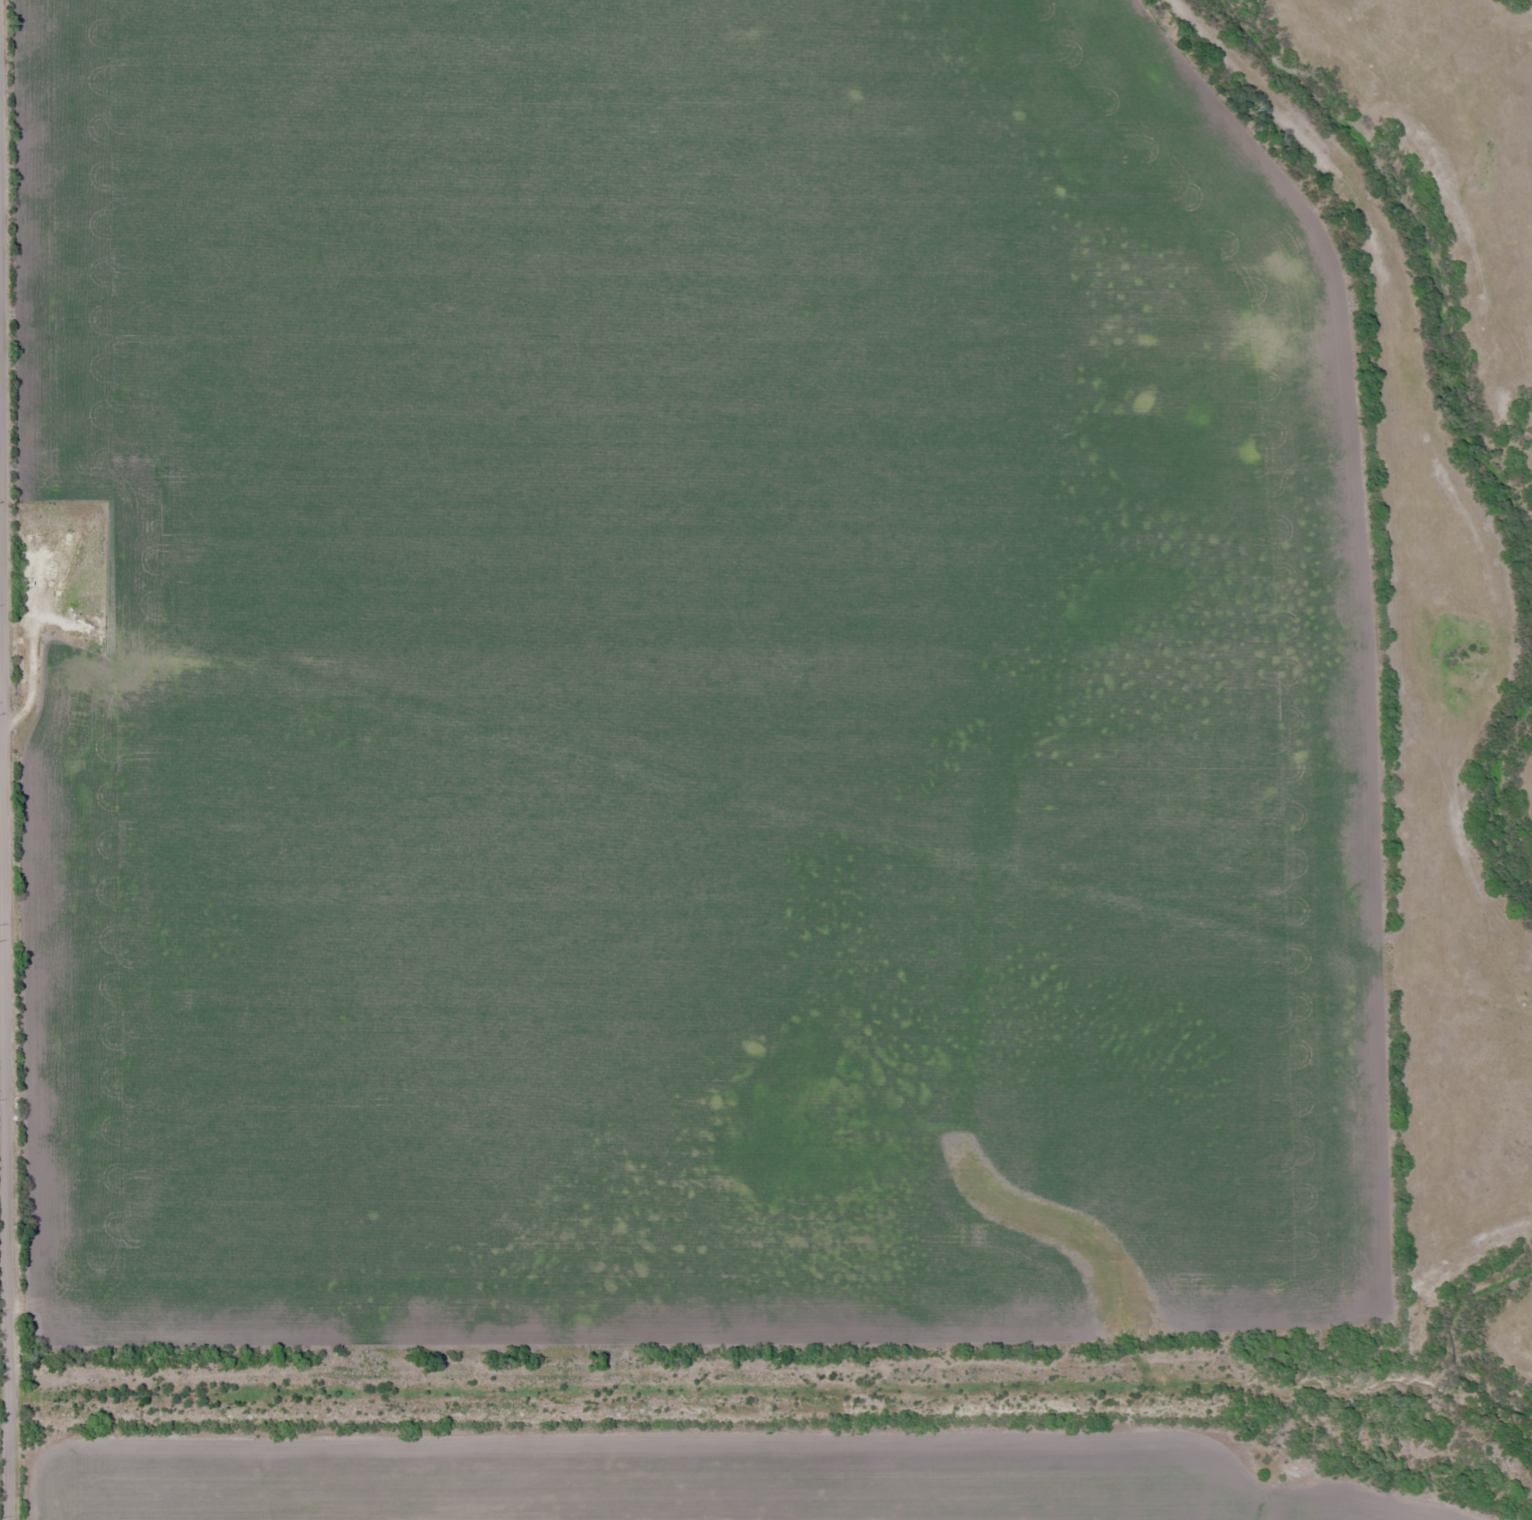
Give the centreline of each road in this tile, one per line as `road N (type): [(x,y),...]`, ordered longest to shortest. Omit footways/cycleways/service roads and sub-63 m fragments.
road 1 (residential): [(7,1519),(0,602)]

